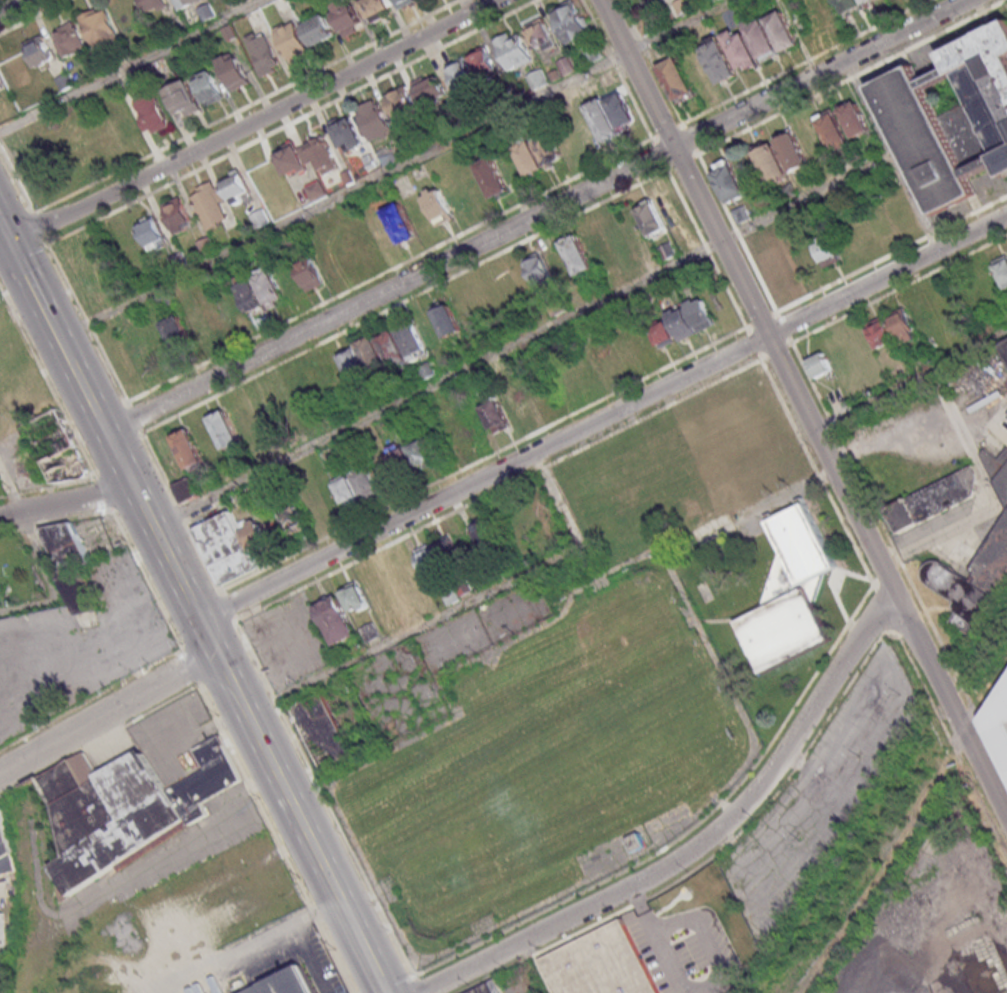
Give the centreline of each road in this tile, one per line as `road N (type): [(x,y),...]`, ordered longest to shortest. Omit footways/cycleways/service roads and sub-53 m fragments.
road 1 (residential): [(967,0),(104,432)]
road 2 (residential): [(1006,809),(598,0)]
road 3 (residential): [(198,620),(1006,215)]
road 4 (secondary): [(384,992),(49,318)]
road 5 (residential): [(897,591),(766,776),(706,838),(633,886),(418,992)]
road 6 (residential): [(496,0),(12,242)]
road 7 (residential): [(214,652),(0,774)]
road 8 (residential): [(132,489),(0,515)]

